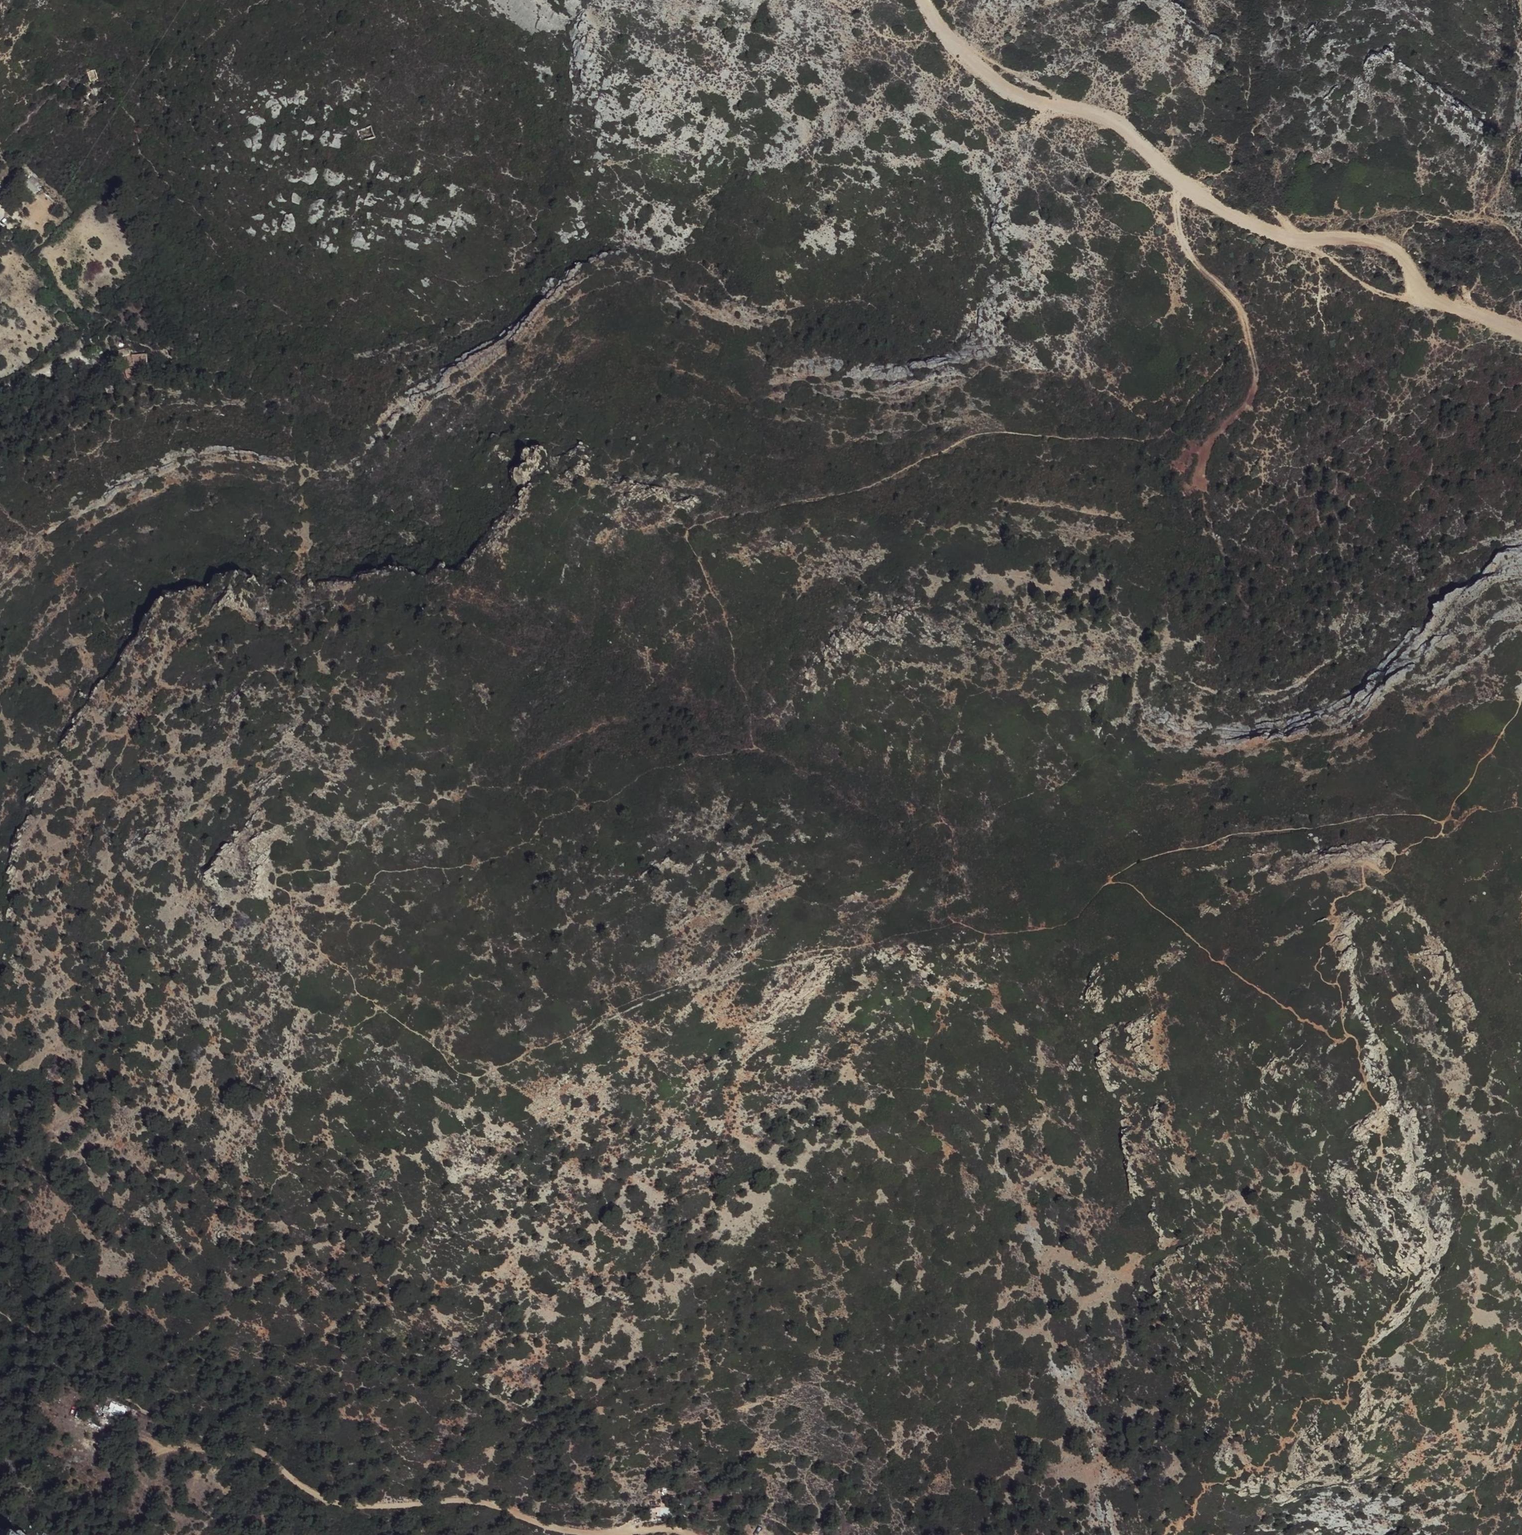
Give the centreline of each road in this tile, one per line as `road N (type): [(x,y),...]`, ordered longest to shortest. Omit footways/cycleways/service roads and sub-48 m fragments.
road 1 (track): [(1521,334),(1424,296),(1388,247),(1263,231),(1180,185),(1120,128),(1006,87),(954,47),(923,0)]
road 2 (track): [(697,1534),(654,1529),(589,1534),(481,1502),(343,1506),(292,1480),(267,1454),(247,1450)]

